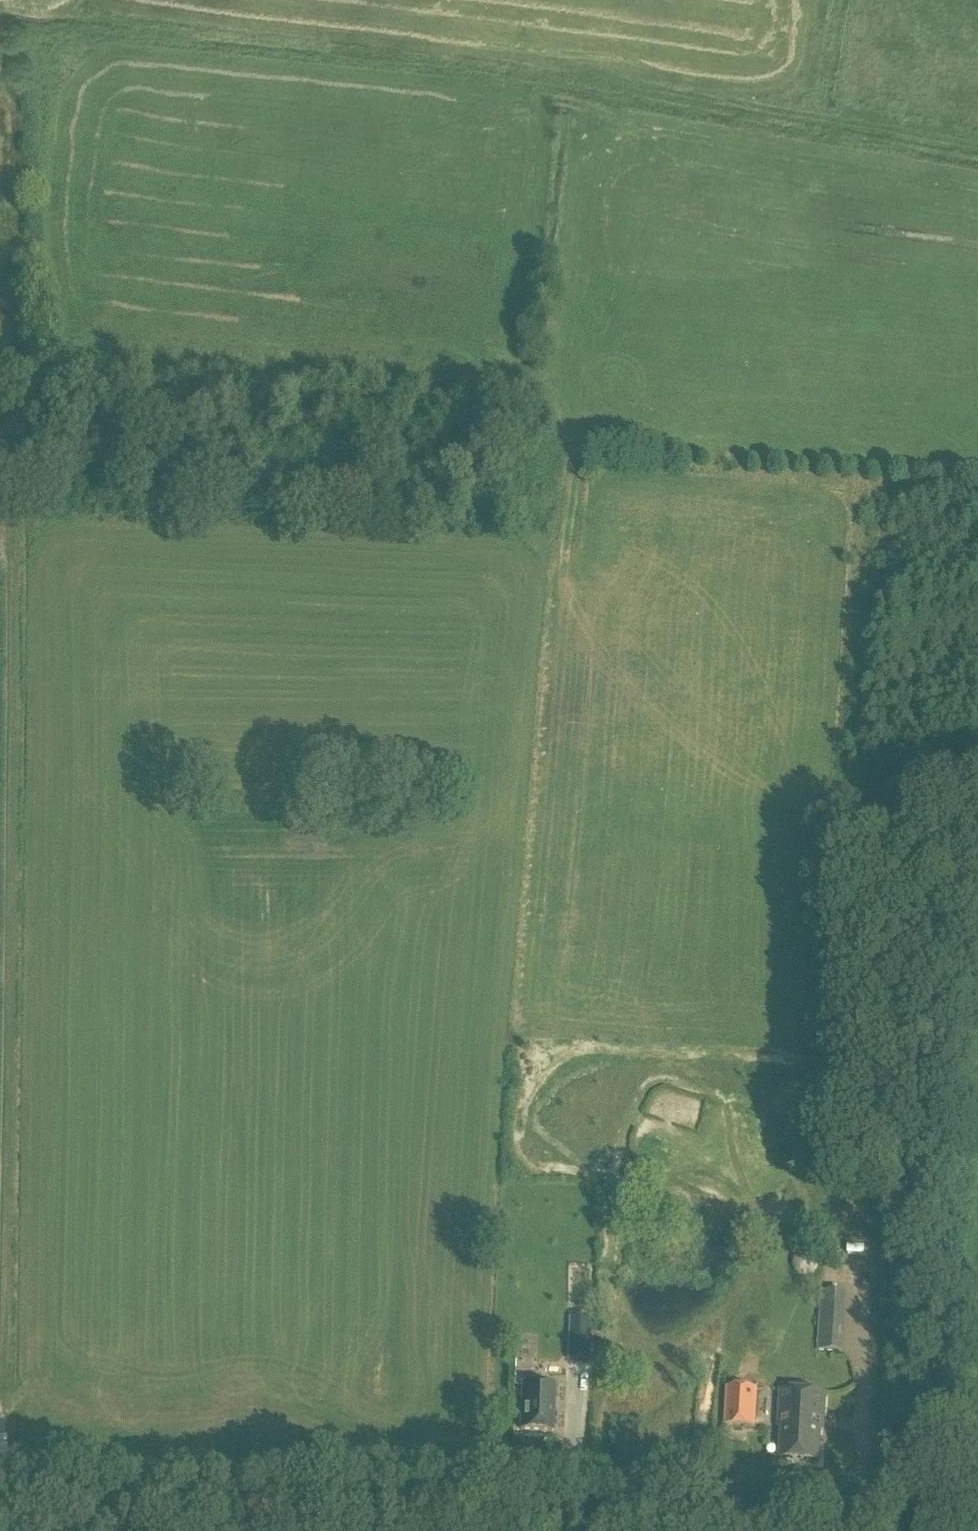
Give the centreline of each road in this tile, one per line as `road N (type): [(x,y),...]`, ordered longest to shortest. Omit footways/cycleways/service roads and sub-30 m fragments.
road 1 (unclassified): [(550,1530),(0,1510)]

